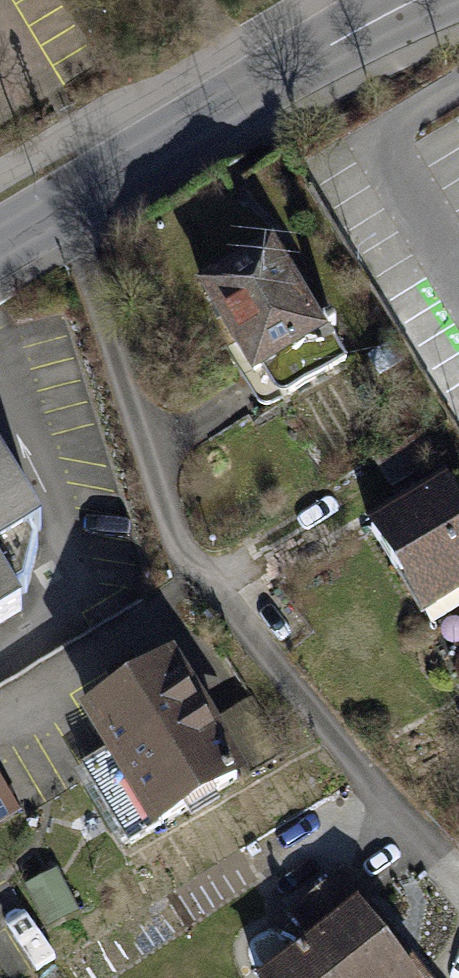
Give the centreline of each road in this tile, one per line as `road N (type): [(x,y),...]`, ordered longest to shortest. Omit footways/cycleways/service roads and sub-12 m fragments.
road 1 (tertiary): [(0,244),(416,0)]

